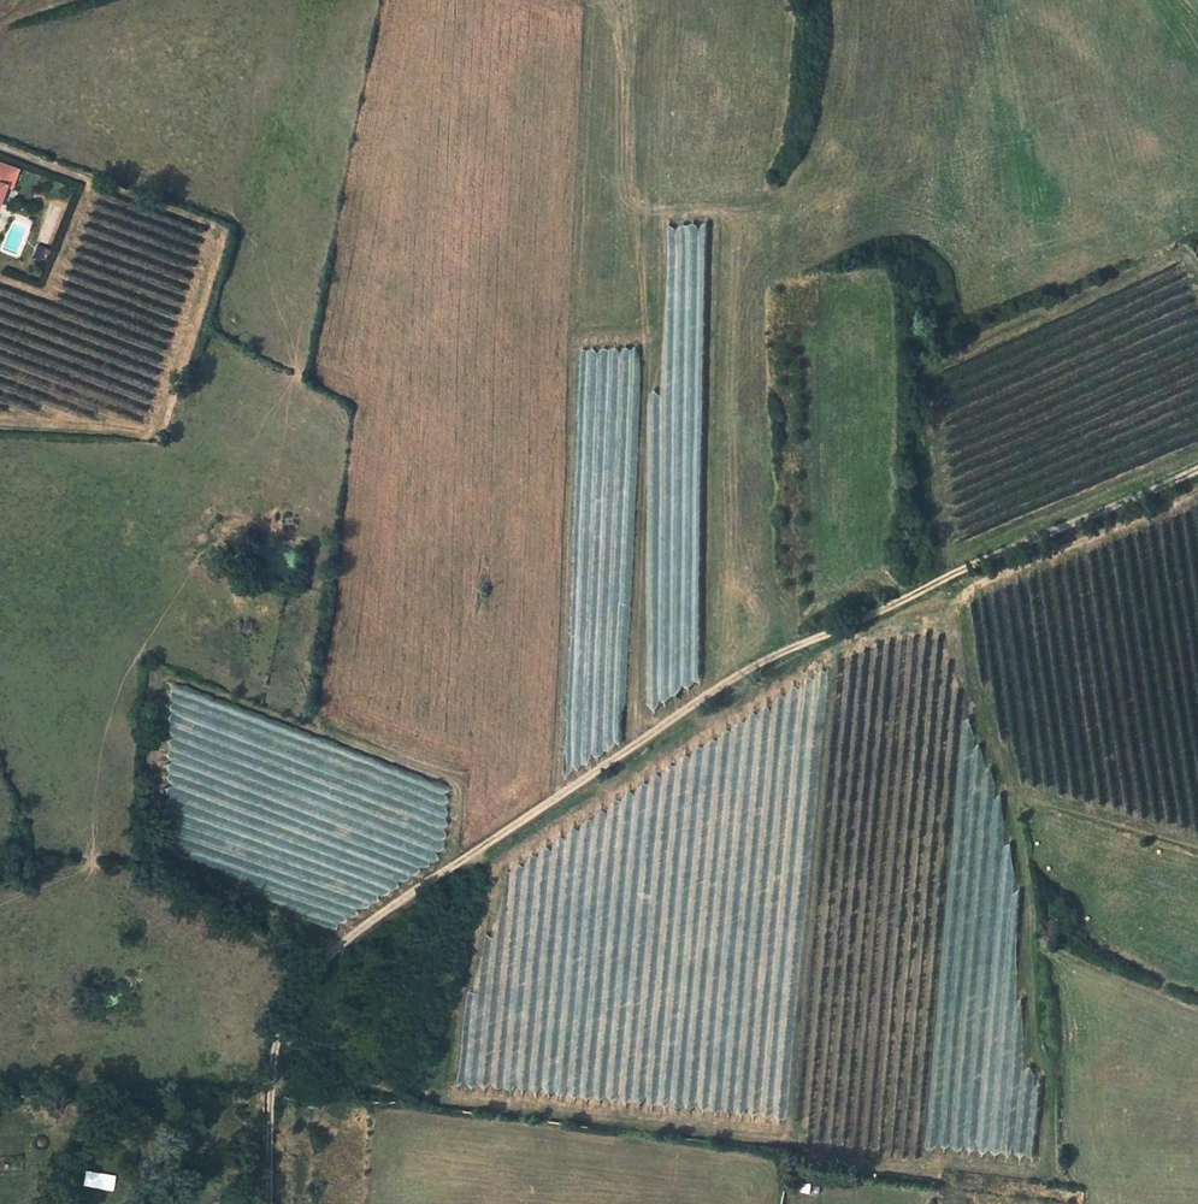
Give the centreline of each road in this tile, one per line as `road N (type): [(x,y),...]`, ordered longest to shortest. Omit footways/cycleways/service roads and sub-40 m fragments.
road 1 (track): [(1197,469),(758,668),(337,954),(298,1002),(272,1063),(271,1203)]

